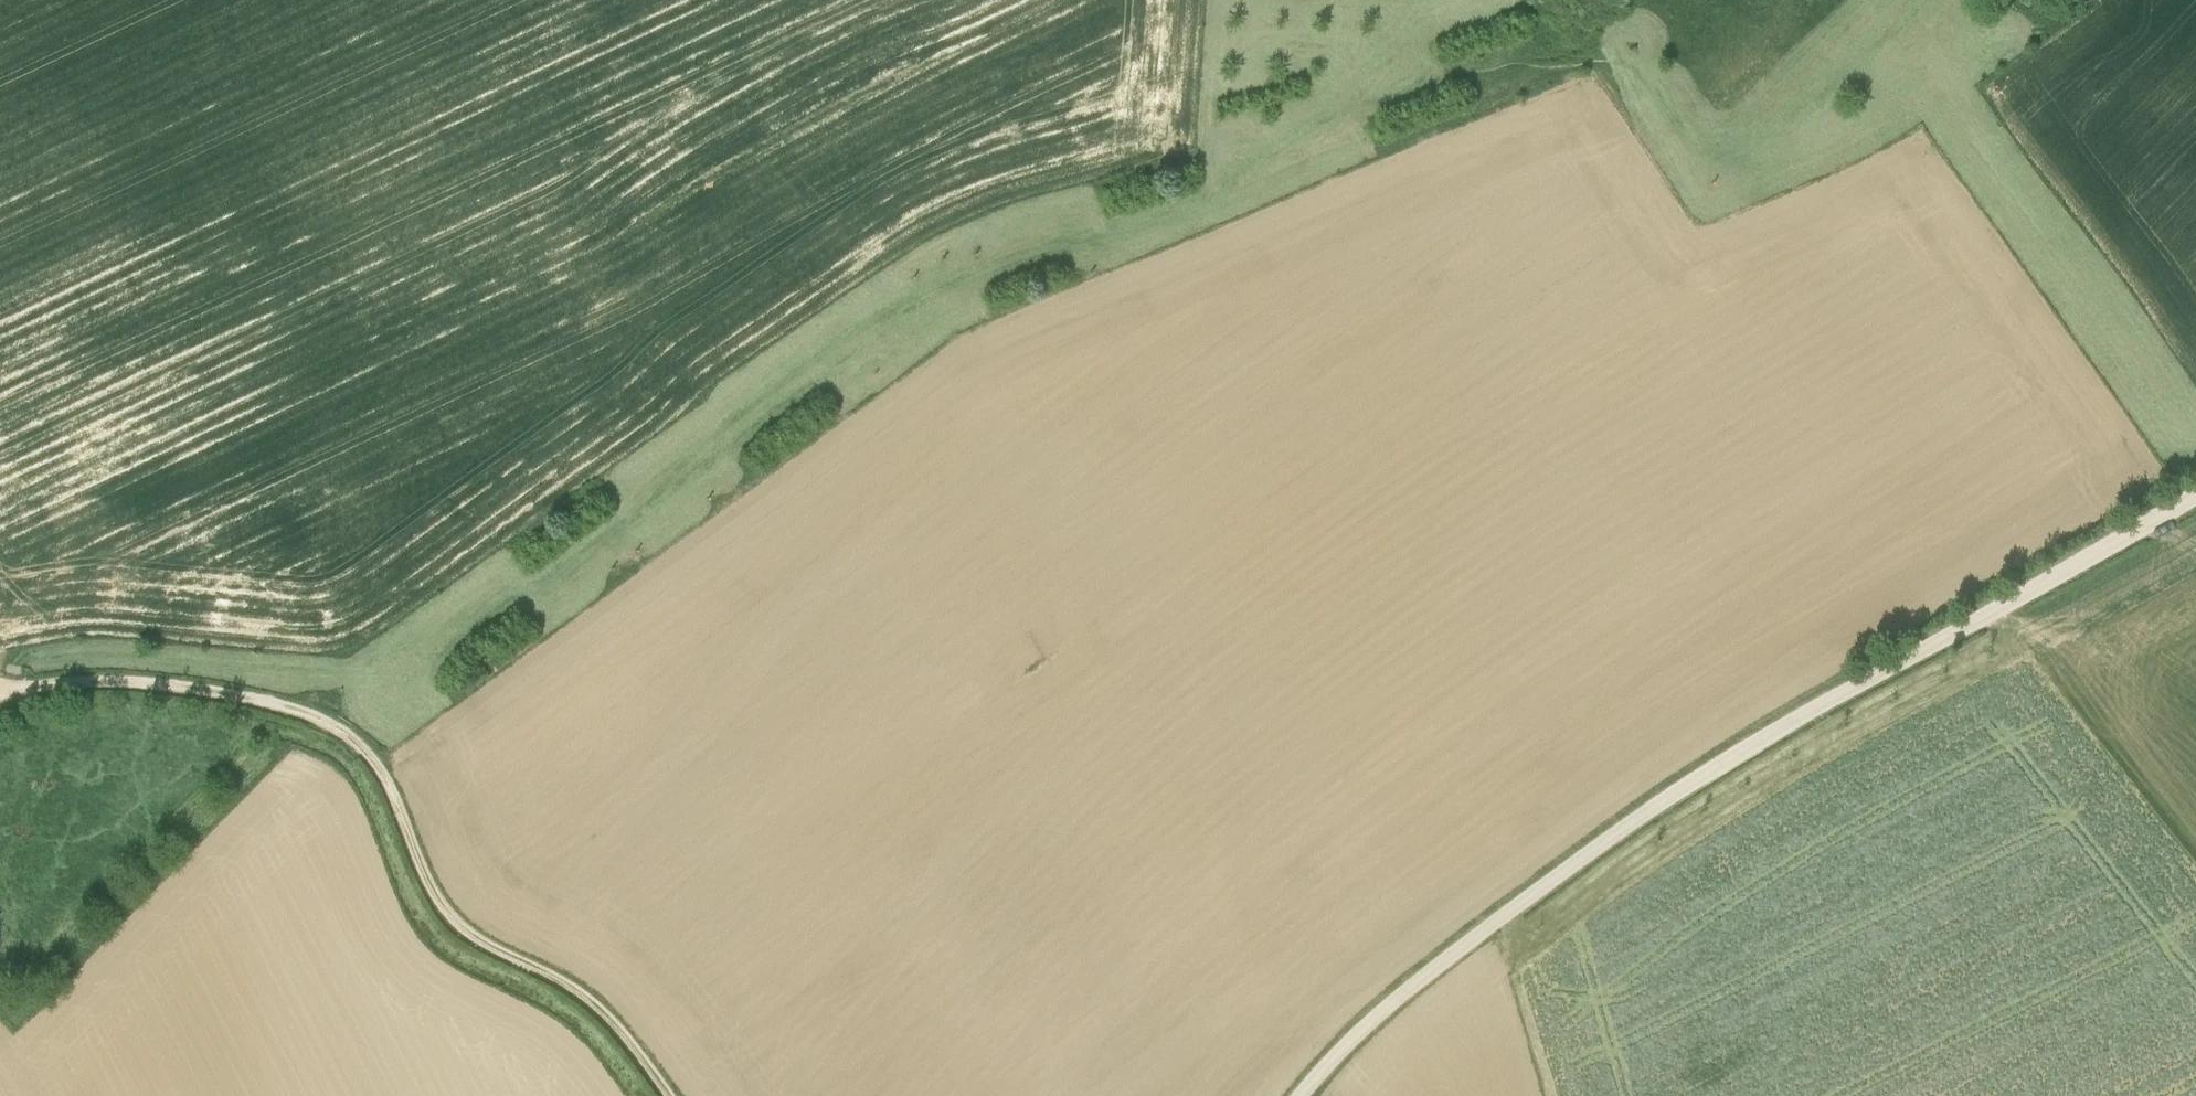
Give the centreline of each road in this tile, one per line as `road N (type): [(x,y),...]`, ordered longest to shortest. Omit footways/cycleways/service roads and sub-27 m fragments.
road 1 (track): [(1301,1095),(1406,995),(1650,806),(2195,496)]
road 2 (track): [(669,1095),(572,988),(470,935),(445,913),(377,766),(341,731),(272,703),(161,684),(80,680),(5,695)]

